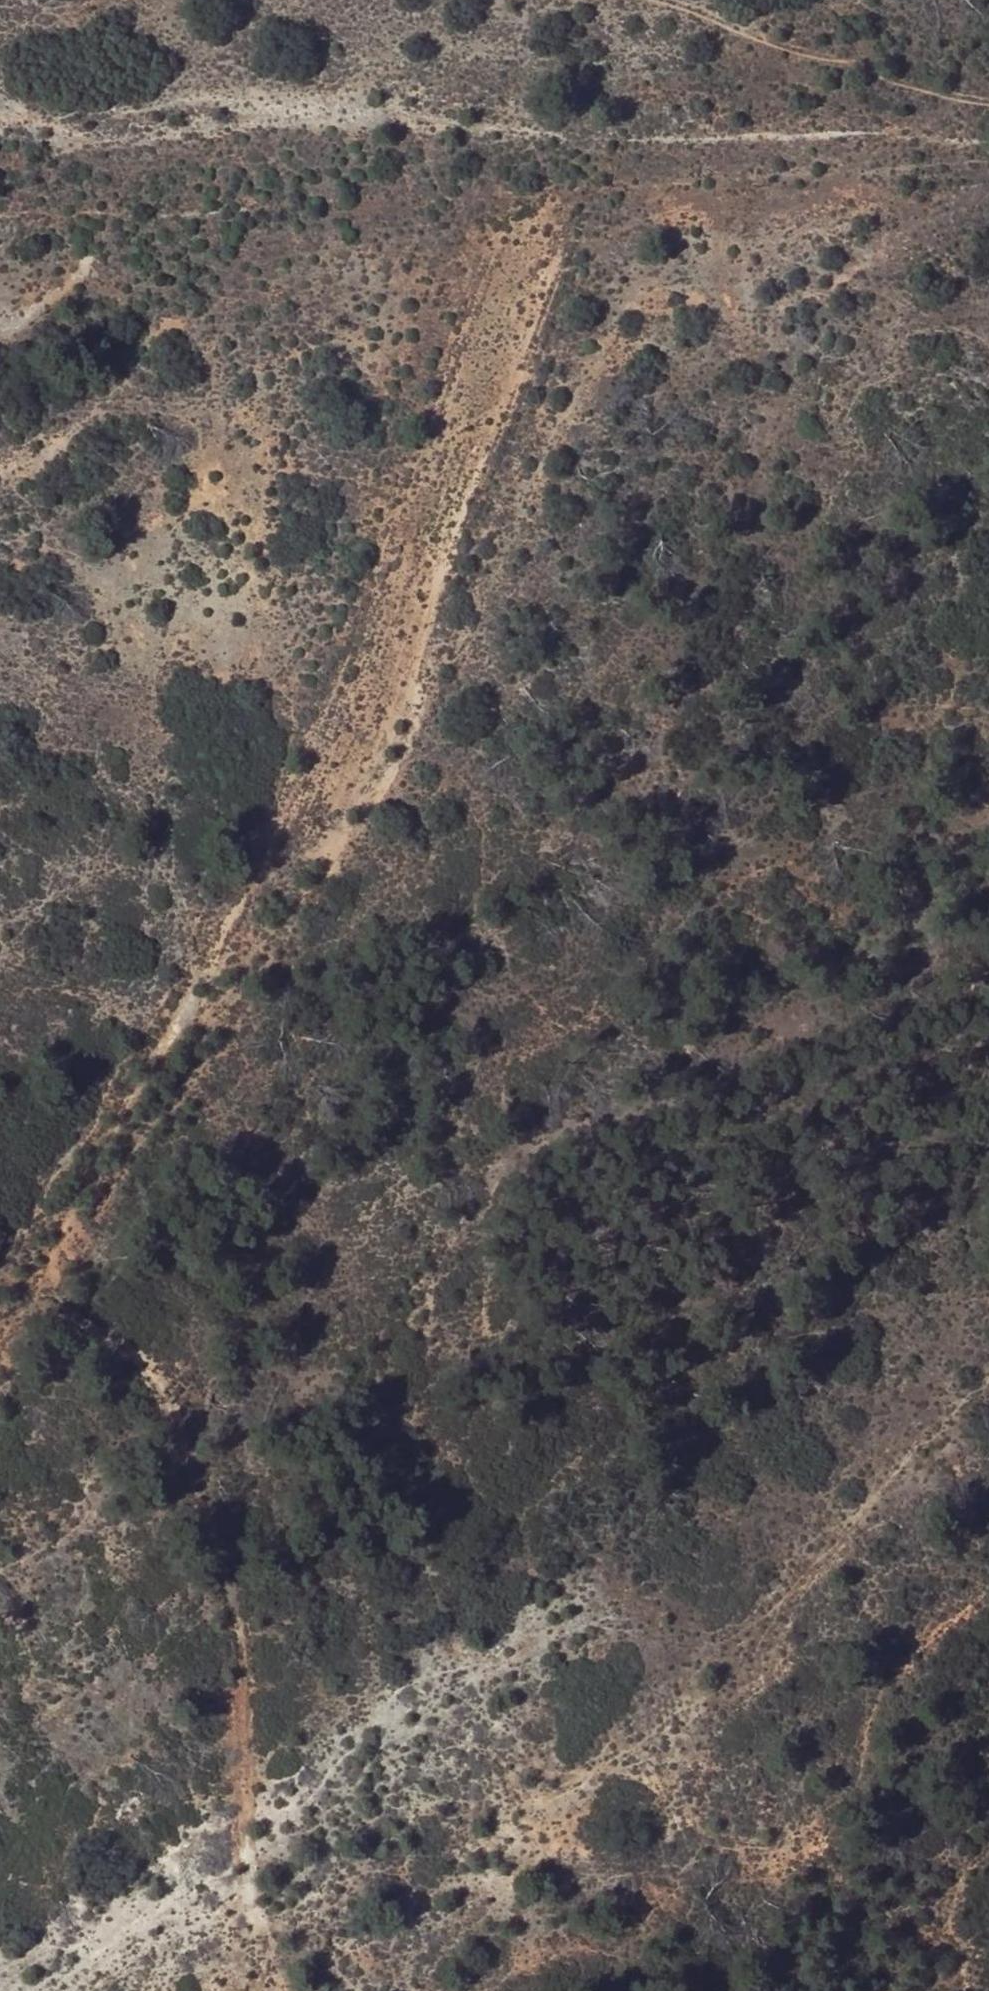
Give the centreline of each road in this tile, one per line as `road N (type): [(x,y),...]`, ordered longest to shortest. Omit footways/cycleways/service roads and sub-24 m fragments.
road 1 (track): [(717,0),(888,71),(988,91)]

